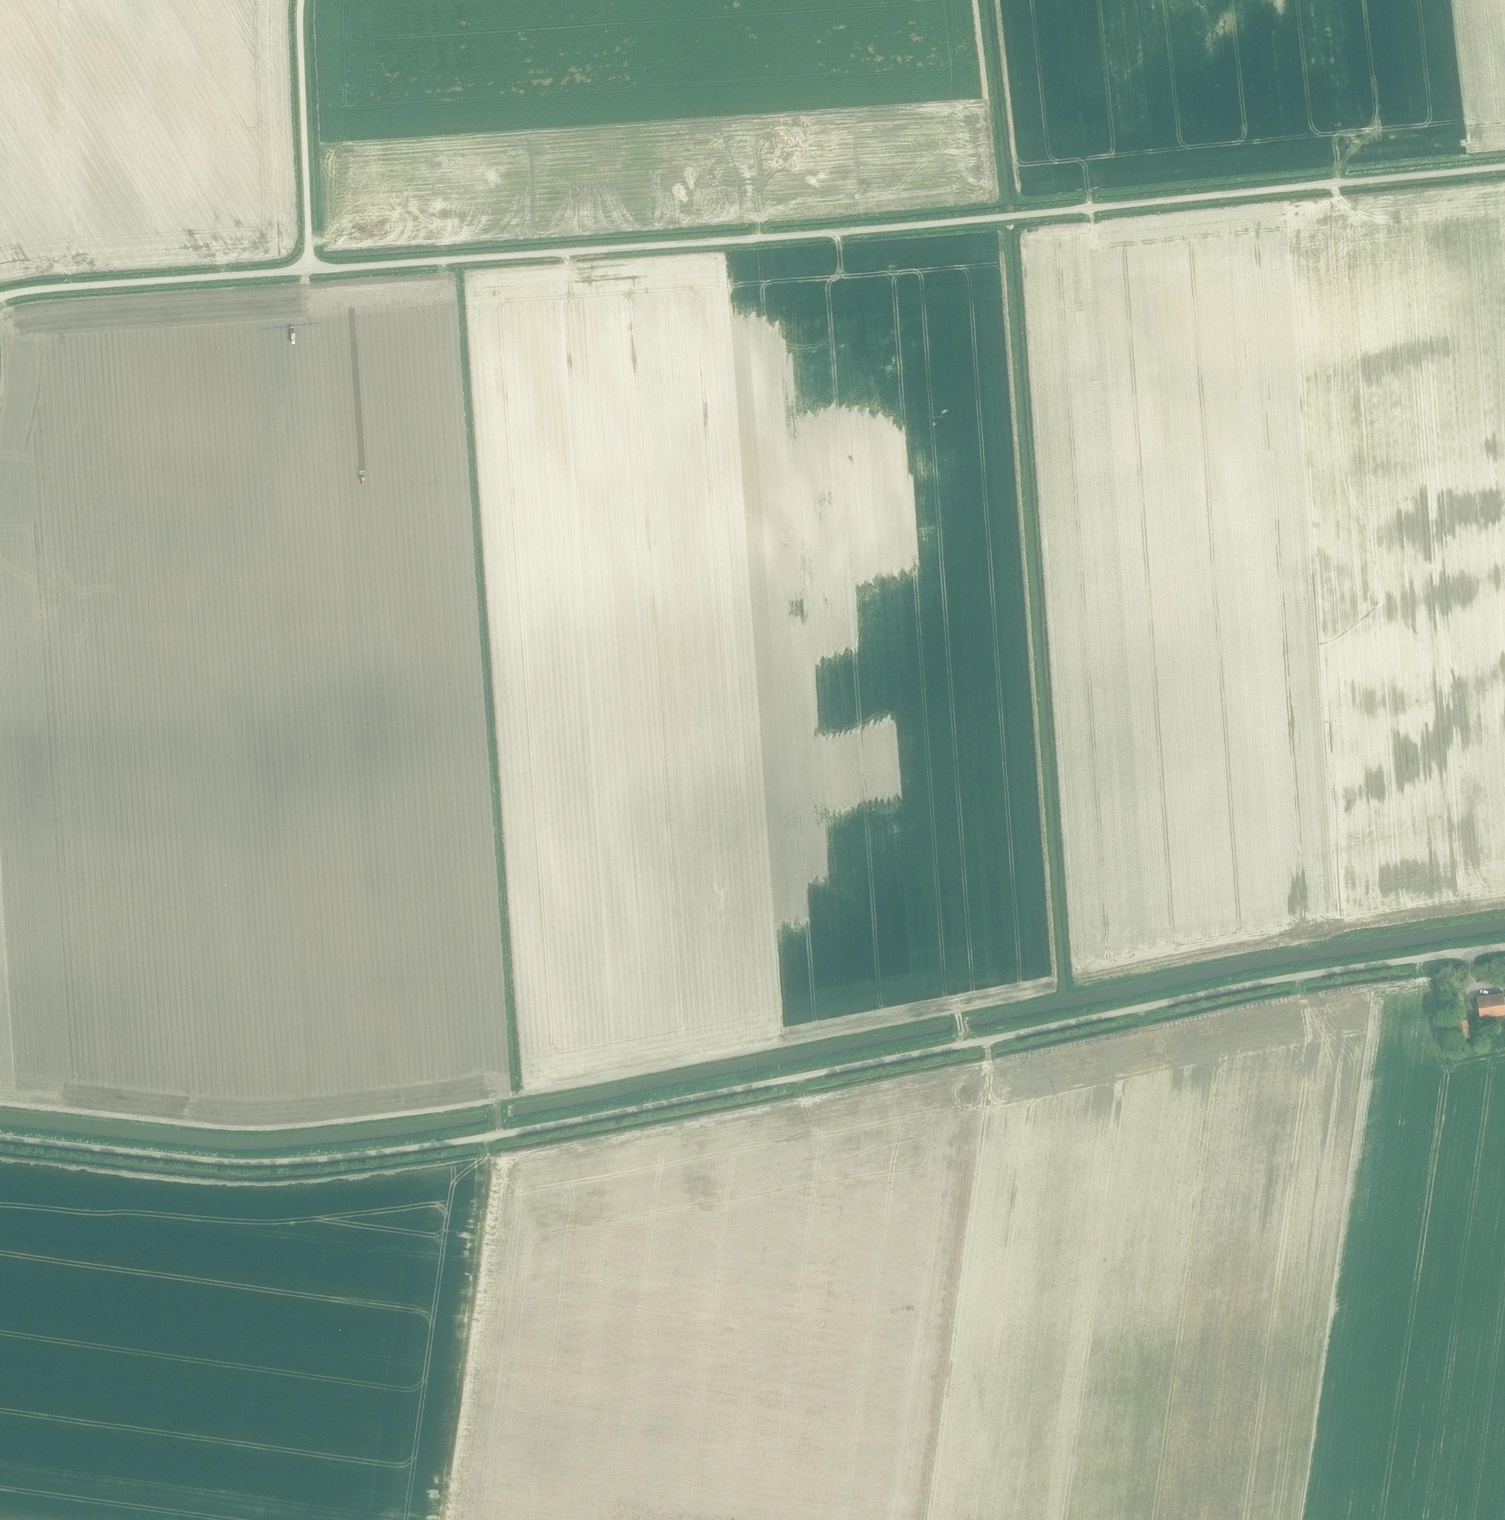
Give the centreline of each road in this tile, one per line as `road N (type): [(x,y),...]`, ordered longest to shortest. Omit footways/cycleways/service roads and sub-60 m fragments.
road 1 (unclassified): [(0,1136),(201,1160),(364,1154),(1250,986),(1504,950)]
road 2 (unclassified): [(0,296),(982,219),(1504,168)]

